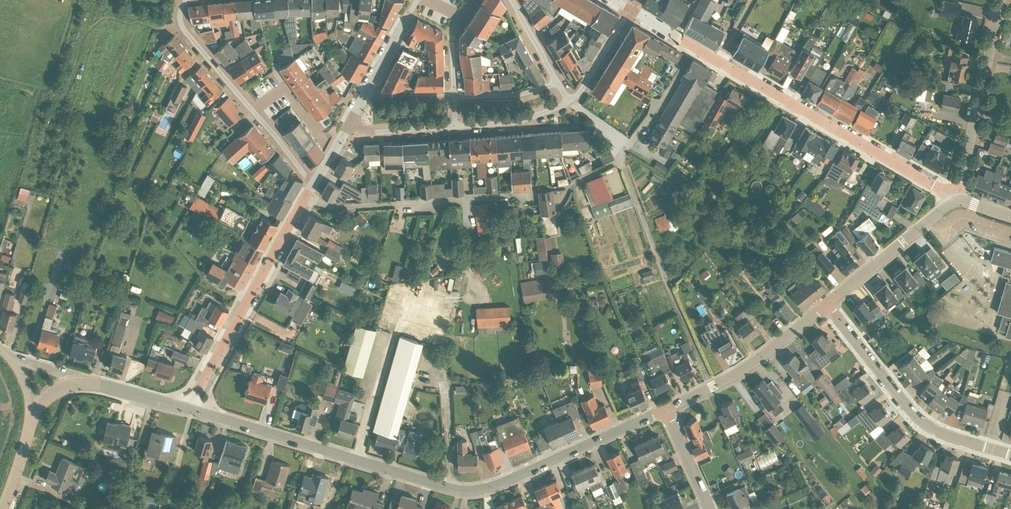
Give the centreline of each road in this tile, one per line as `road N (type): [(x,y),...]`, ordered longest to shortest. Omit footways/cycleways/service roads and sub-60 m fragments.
road 1 (tertiary): [(665,411),(497,486),(462,491),(189,409)]
road 2 (residential): [(956,195),(632,8)]
road 3 (residential): [(189,409),(317,182)]
road 4 (unclassified): [(1010,456),(935,434),(906,411),(828,304)]
road 5 (residential): [(956,195),(1001,0)]
road 6 (tertiary): [(828,304),(754,363),(665,411)]
road 7 (tertiary): [(958,201),(828,304)]
road 8 (residential): [(253,108),(185,29),(186,0)]
road 9 (residential): [(356,113),(343,110),(314,125),(284,87),(253,108)]
road 10 (residential): [(572,99),(515,122),(456,125)]

